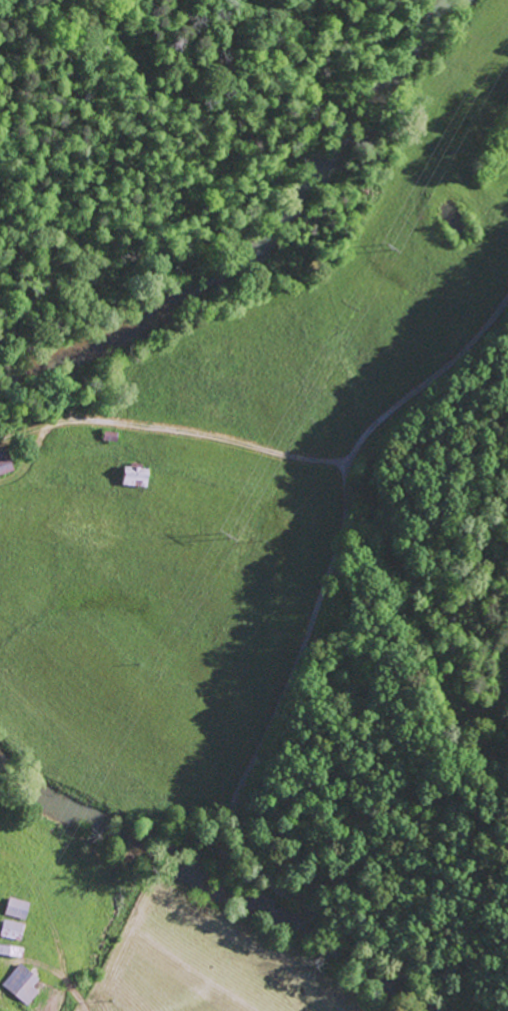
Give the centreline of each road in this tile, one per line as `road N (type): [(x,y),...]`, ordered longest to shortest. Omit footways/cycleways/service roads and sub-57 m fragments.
road 1 (residential): [(441,1010),(421,976),(283,892),(237,841),(233,804),(319,602)]
road 2 (residential): [(319,602),(345,518),(351,455),(382,415),(453,361),(507,299)]
road 3 (residential): [(0,510),(101,484),(138,500),(260,585),(319,602)]

